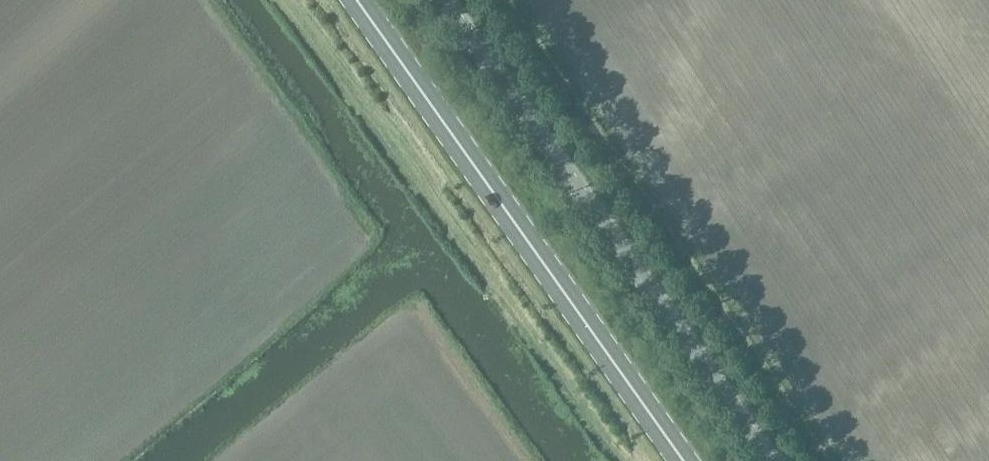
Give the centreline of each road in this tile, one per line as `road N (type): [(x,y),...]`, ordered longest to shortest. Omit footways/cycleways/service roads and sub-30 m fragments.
road 1 (unclassified): [(771,460),(443,0)]
road 2 (primary): [(683,460),(358,0)]

